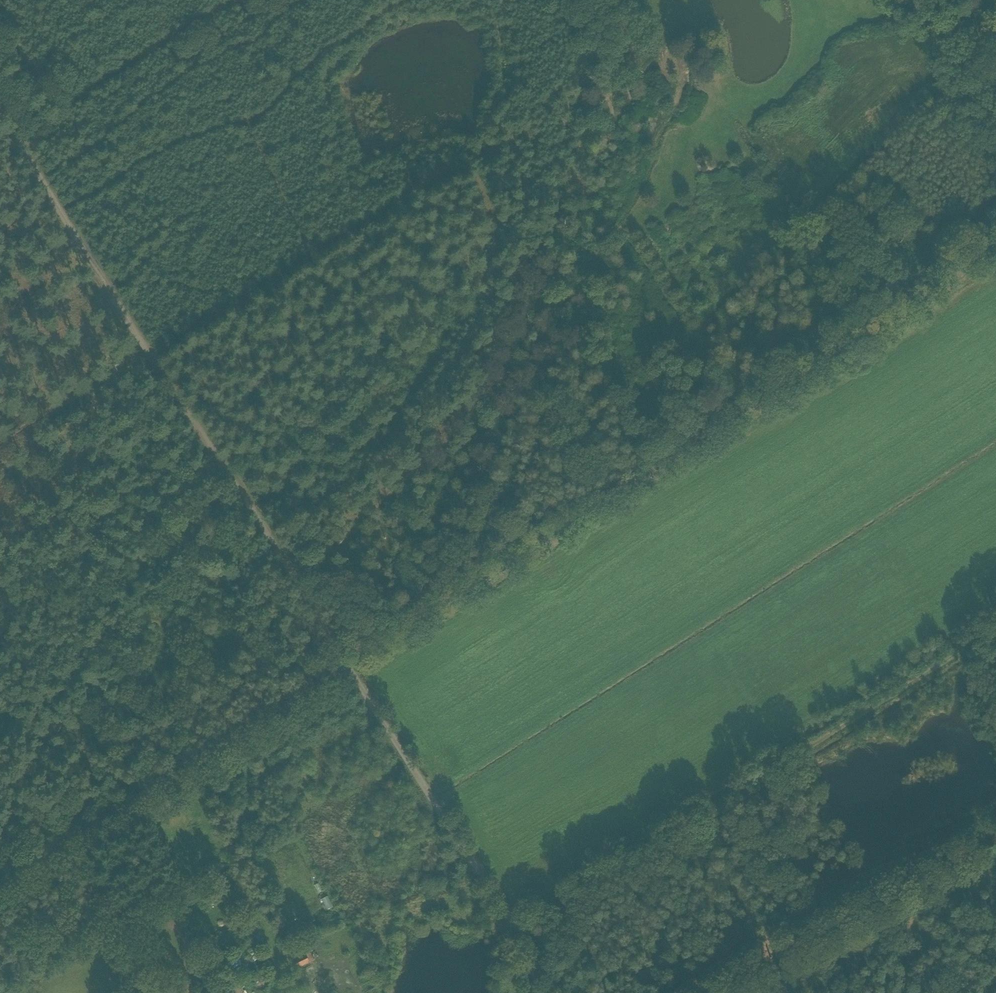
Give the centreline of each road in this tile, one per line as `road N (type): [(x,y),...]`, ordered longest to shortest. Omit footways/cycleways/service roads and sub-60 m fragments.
road 1 (track): [(0,889),(348,672),(995,249)]
road 2 (track): [(558,992),(146,358),(0,110)]
road 3 (track): [(995,129),(916,0)]

